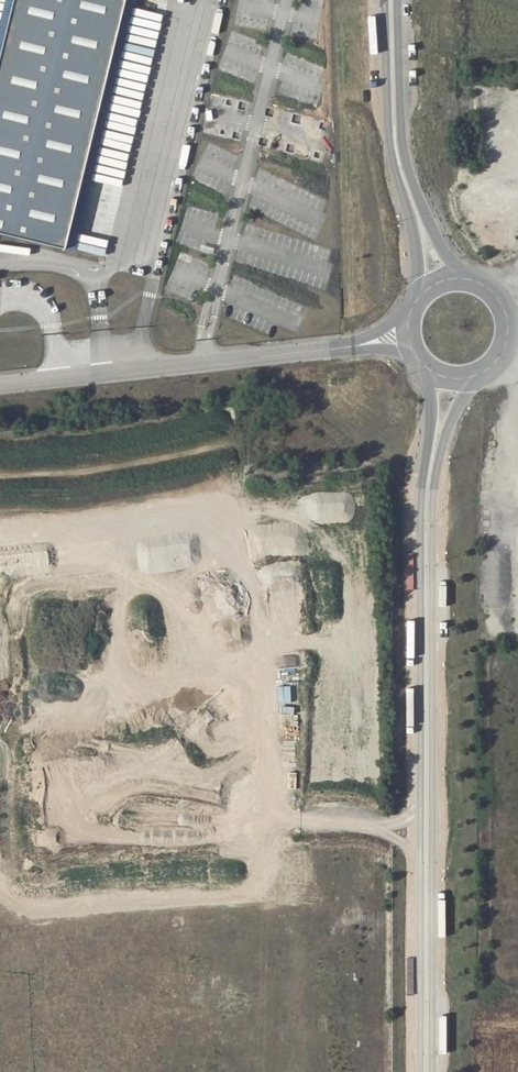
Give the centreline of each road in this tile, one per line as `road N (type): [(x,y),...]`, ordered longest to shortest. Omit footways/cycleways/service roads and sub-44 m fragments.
road 1 (unclassified): [(431,1071),(433,487),(444,437),(478,374)]
road 2 (unclassified): [(424,366),(431,424),(420,505),(419,1071)]
road 3 (unclassified): [(0,385),(408,340)]
road 4 (unclassified): [(384,0),(388,138),(417,250),(417,297)]
road 5 (unclassified): [(468,278),(449,261),(407,168),(396,0)]
road 6 (unclassified): [(478,374),(501,353),(508,323),(495,294),(468,278)]

